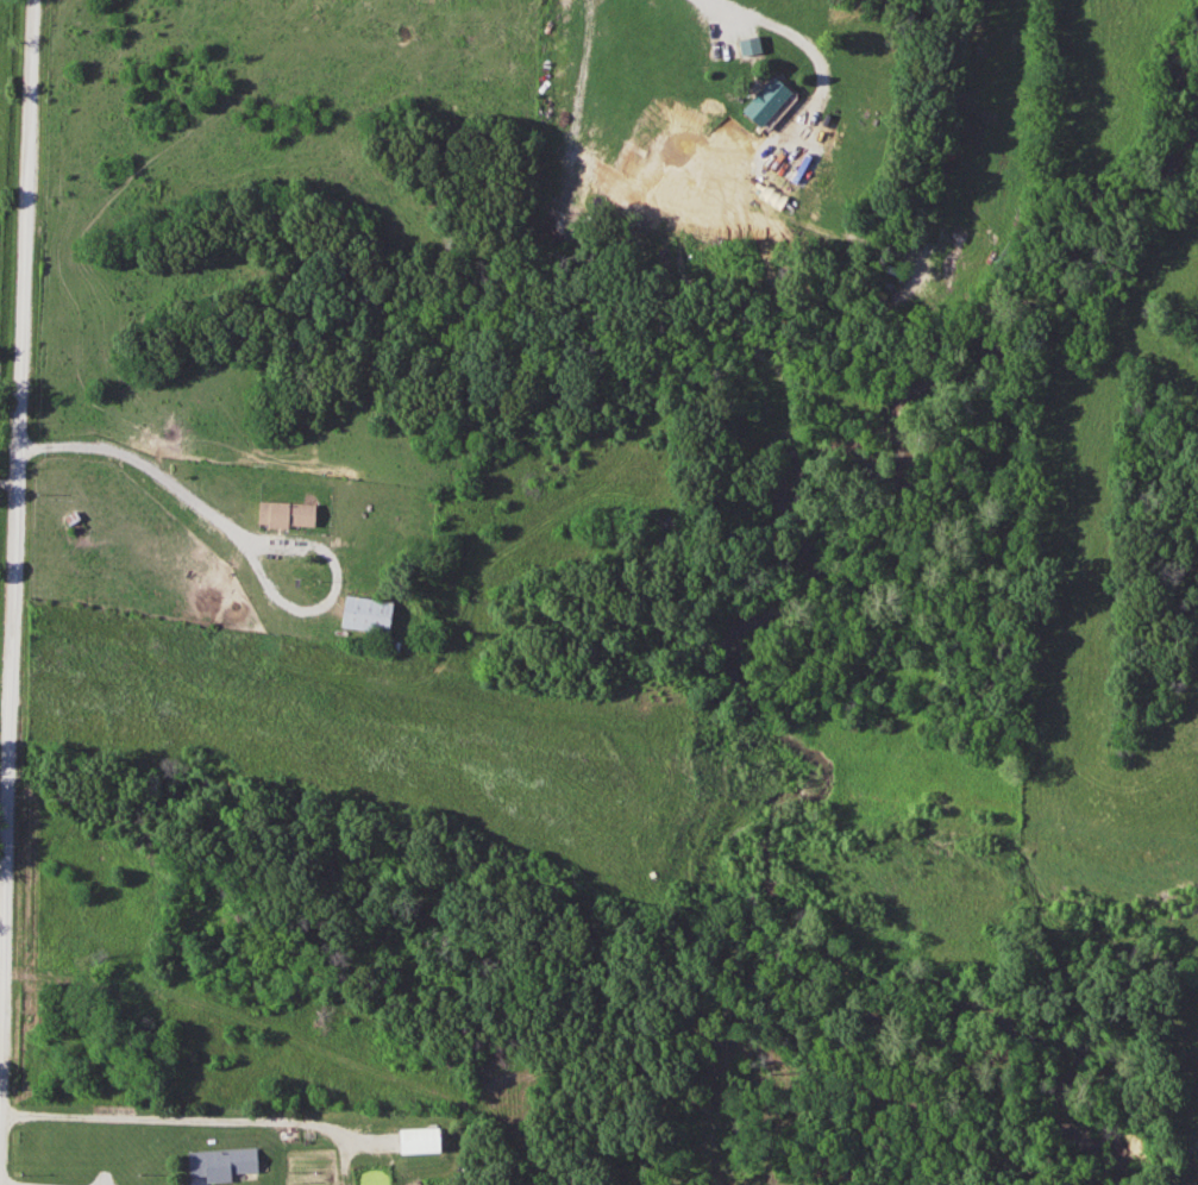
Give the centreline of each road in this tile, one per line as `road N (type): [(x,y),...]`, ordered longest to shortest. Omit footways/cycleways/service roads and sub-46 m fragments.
road 1 (residential): [(0,1036),(36,0)]

